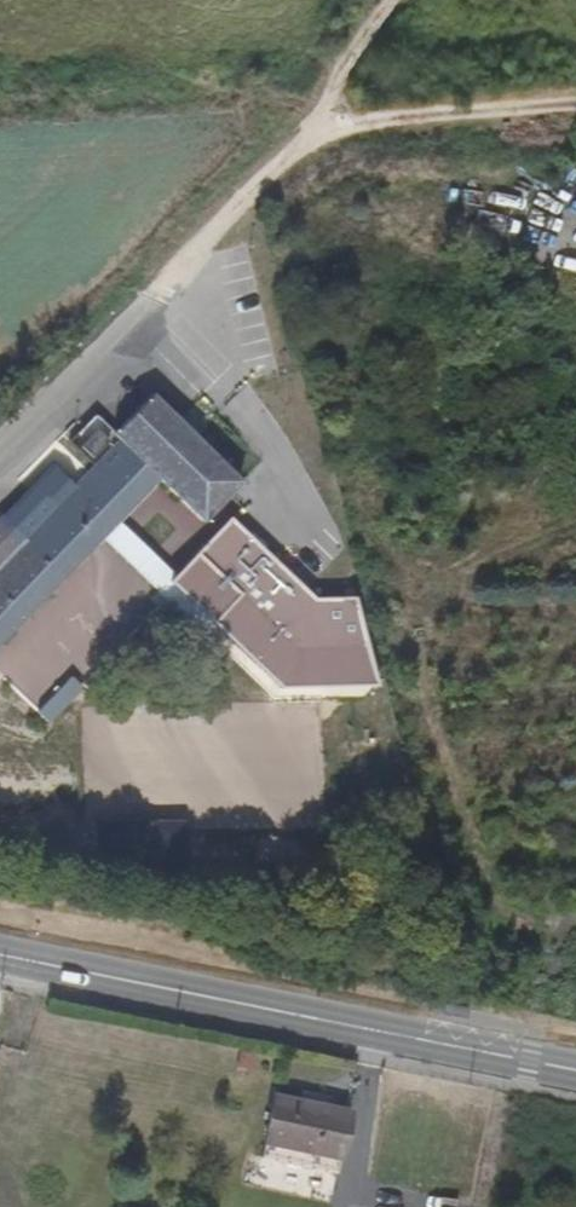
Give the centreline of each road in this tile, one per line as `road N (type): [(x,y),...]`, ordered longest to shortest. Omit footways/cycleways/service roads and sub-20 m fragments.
road 1 (primary): [(0,954),(575,1074)]
road 2 (track): [(398,0),(157,294)]
road 3 (track): [(297,127),(575,110)]
road 4 (unclassified): [(0,451),(157,294)]

